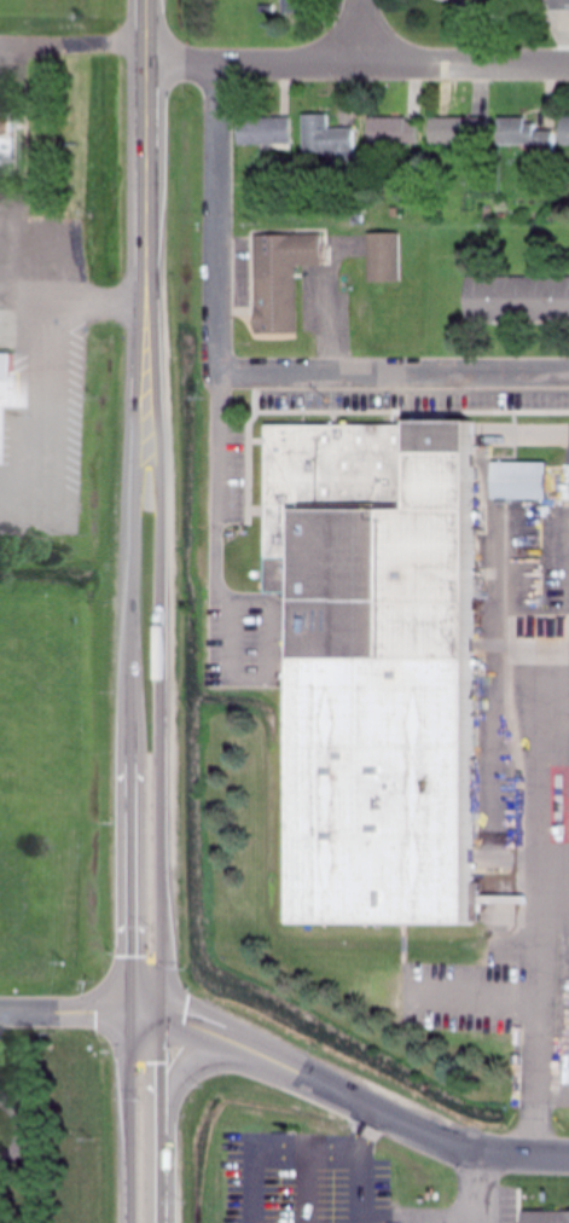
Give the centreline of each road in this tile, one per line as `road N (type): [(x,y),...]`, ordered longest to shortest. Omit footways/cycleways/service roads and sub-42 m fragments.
road 1 (trunk): [(162,1013),(161,510),(146,301)]
road 2 (trunk): [(146,301),(132,509),(130,1013)]
road 3 (residential): [(568,66),(146,63)]
road 4 (residential): [(568,374),(216,371)]
road 5 (residential): [(217,64),(216,371)]
road 6 (trunk): [(146,301),(146,0)]
road 7 (trunk): [(130,1013),(131,1222)]
road 8 (trunk): [(162,1222),(162,1013)]
road 9 (trunk): [(162,1126),(170,1089),(191,1066),(263,1057)]
road 10 (residential): [(460,1147),(333,1091)]
road 11 (residential): [(130,1013),(0,1013)]

